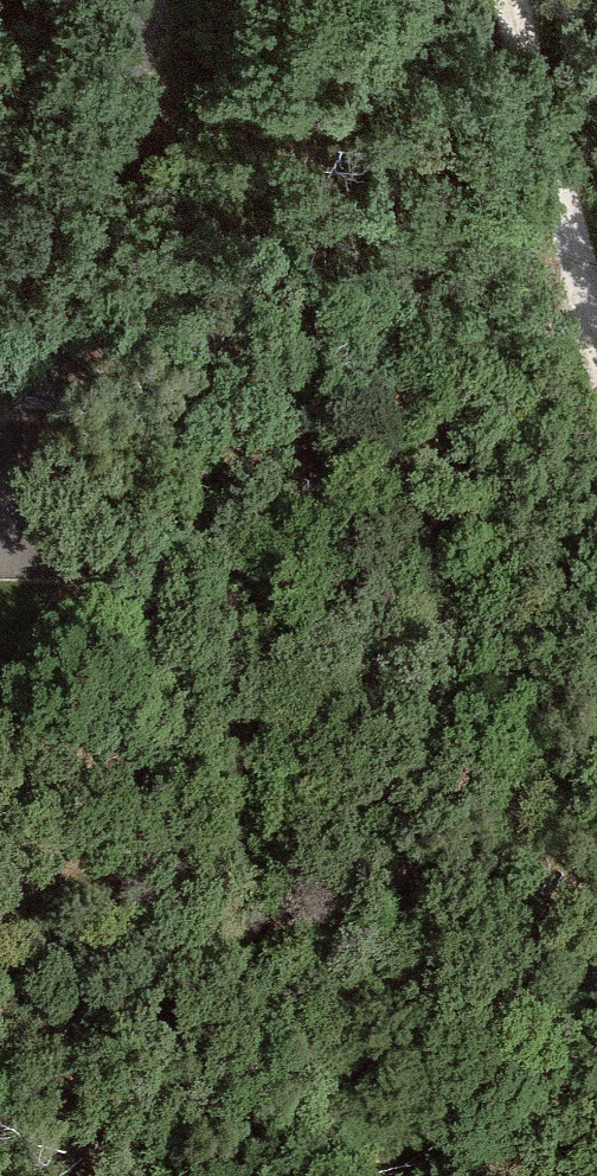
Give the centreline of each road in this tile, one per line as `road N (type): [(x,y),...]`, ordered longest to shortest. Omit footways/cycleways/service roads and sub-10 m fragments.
road 1 (track): [(242,1175),(456,891),(487,804),(550,524),(560,386),(592,290)]
road 2 (track): [(511,0),(596,315)]
road 3 (track): [(596,972),(461,1175)]

